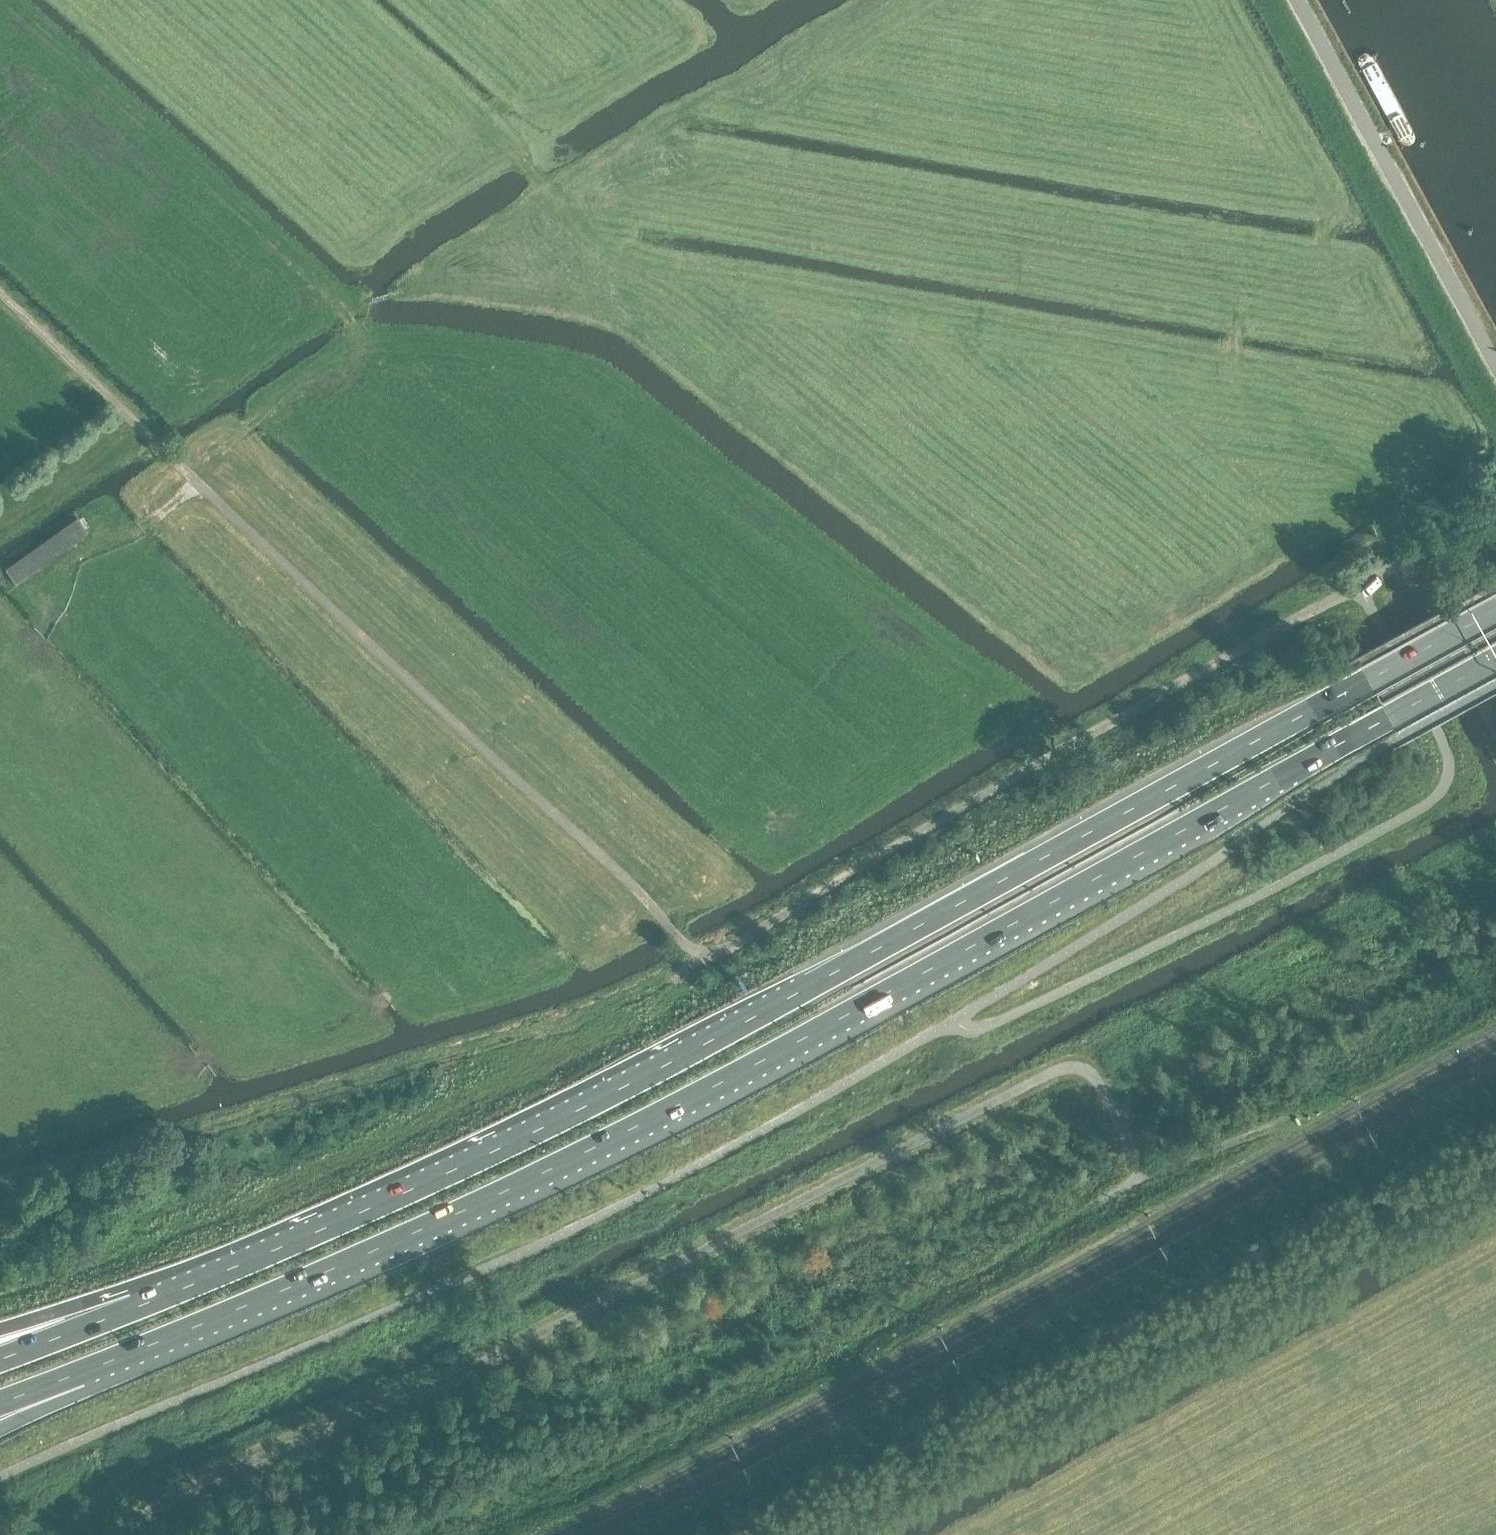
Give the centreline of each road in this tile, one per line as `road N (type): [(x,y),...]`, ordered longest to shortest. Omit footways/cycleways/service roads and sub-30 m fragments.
road 1 (track): [(1495,728),(1406,559),(717,953),(701,953),(0,294)]
road 2 (motorway): [(79,1374),(354,1260),(772,1060),(1495,657)]
road 3 (motorway): [(1495,608),(667,1064),(445,1174),(139,1305)]
road 4 (unclassified): [(1495,368),(1295,0)]
road 5 (motorway): [(139,1305),(0,1359)]
road 6 (motorway): [(139,1305),(0,1333)]

